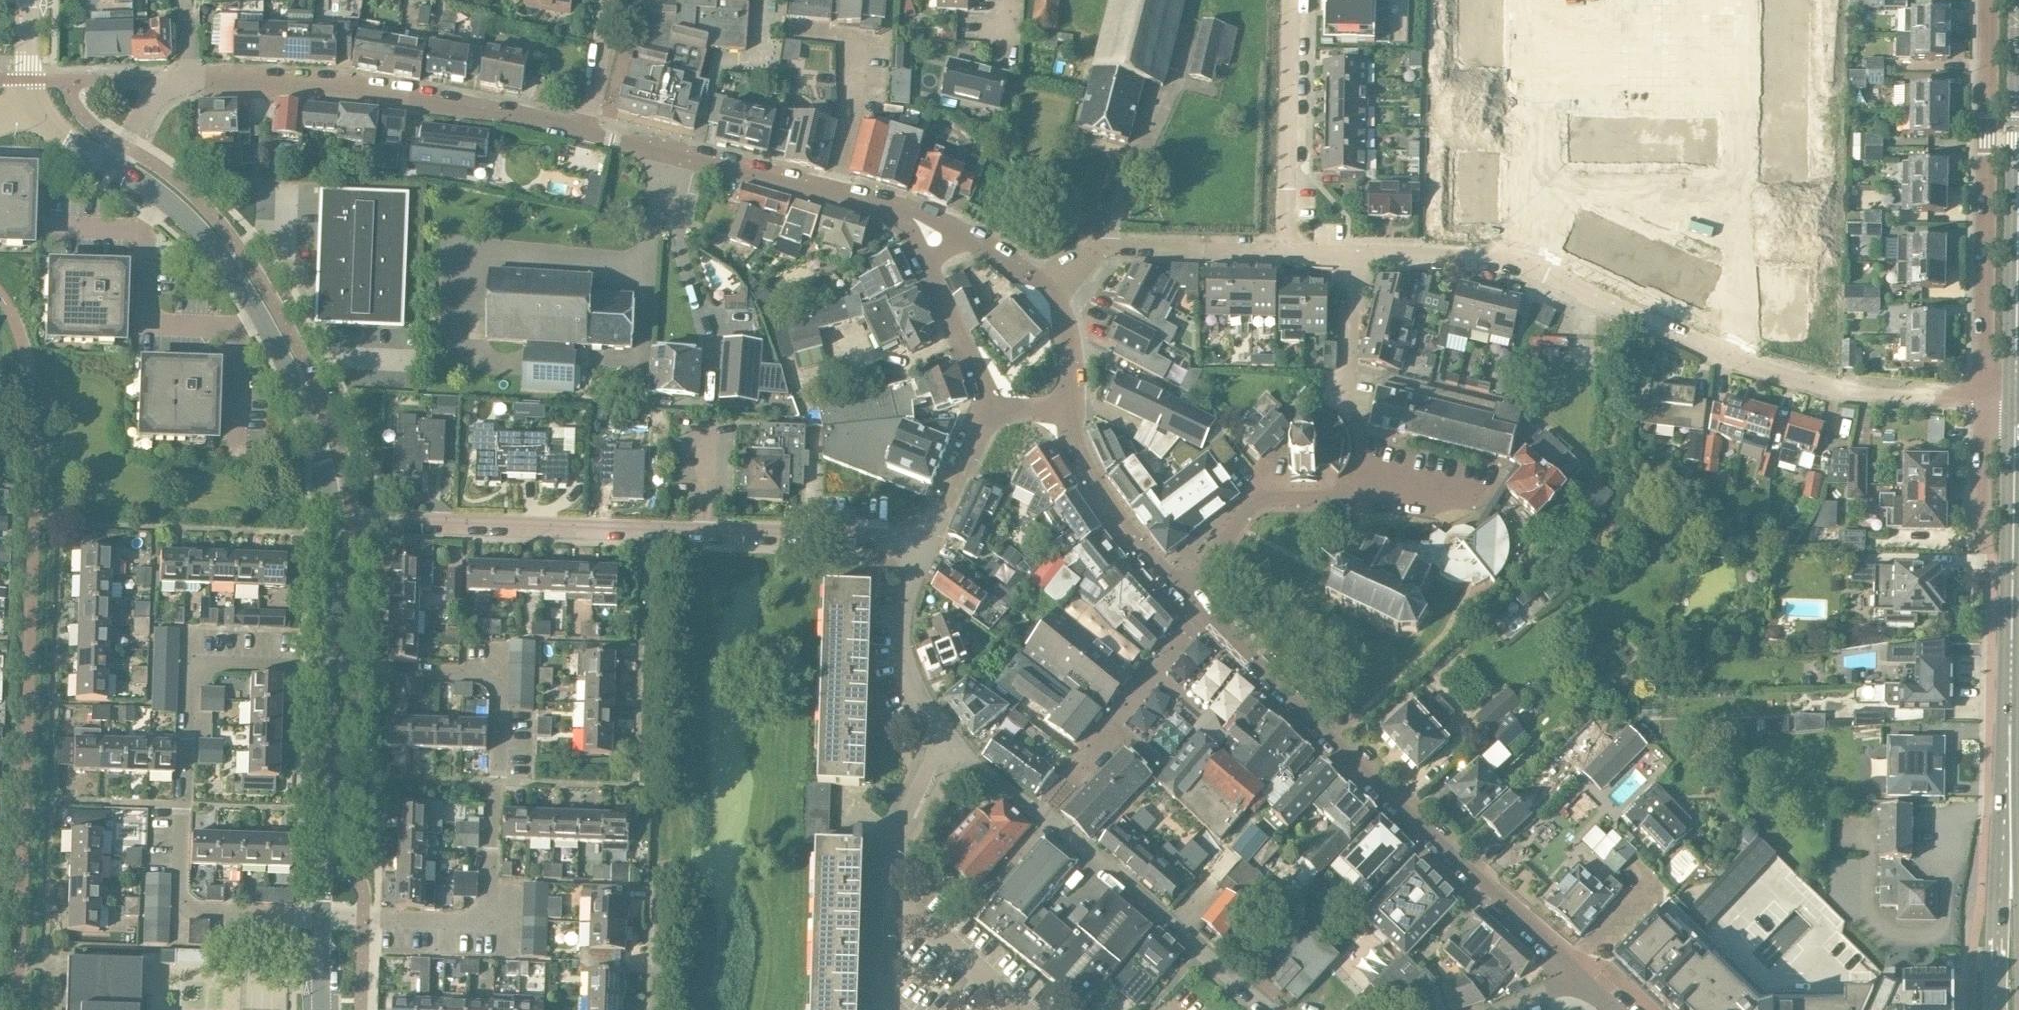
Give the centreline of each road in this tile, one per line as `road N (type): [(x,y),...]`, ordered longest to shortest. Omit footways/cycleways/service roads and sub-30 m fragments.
road 1 (residential): [(320,918),(492,923),(498,672),(329,667)]
road 2 (residential): [(333,523),(889,538),(918,550)]
road 3 (residential): [(329,667),(190,662),(181,804),(178,911),(320,918)]
road 4 (residential): [(1579,977),(1208,620)]
road 5 (secondary): [(2010,865),(2016,404)]
road 6 (residential): [(585,129),(272,79),(164,82)]
road 7 (residential): [(1269,1009),(952,744)]
road 8 (residential): [(1989,0),(1981,402)]
road 9 (residential): [(1731,358),(1735,0)]
road 10 (residential): [(1182,592),(1263,500),(1345,495),(1378,477),(1481,501)]
road 11 (residential): [(891,205),(585,129)]
road 12 (residential): [(1531,0),(1545,237),(1537,270)]
road 13 (residential): [(1049,288),(1098,245),(1295,249)]
road 14 (residential): [(1731,358),(1813,383),(1981,402)]
road 15 (tertiary): [(320,918),(329,667)]
road 16 (residential): [(1295,249),(1295,0)]
road 17 (residential): [(237,325),(145,323),(139,230),(160,196)]
road 18 (residential): [(891,205),(995,402)]
road 19 (tertiary): [(333,523),(309,419),(260,314)]
road 20 (residential): [(1182,592),(1138,544),(1055,418)]
road 21 (residential): [(1537,270),(1731,358)]
road 22 (residential): [(952,744),(922,707),(904,664),(902,619),(918,550)]
road 23 (residential): [(1075,778),(1208,620)]
road 24 (secondary): [(2016,404),(2018,200)]
road 25 (residential): [(1025,1009),(880,882)]
road 26 (residential): [(1356,249),(1506,260),(1537,270)]
road 27 (residential): [(1049,288),(962,230),(891,205)]
road 28 (residential): [(918,550),(995,402)]
road 29 (residential): [(1356,249),(1344,369),(1331,403)]
road 30 (tertiary): [(260,314),(225,259),(160,196)]
road 31 (residential): [(880,882),(952,744)]
road 32 (residential): [(658,1009),(666,861)]
road 33 (secondary): [(2010,865),(1995,1009)]
road 34 (tertiary): [(329,667),(333,523)]
road 35 (residential): [(1981,402),(1982,539)]
road 36 (residential): [(1055,418),(1070,367),(1049,288)]
road 37 (residential): [(585,129),(609,0)]
road 38 (residential): [(888,1009),(876,993),(880,882)]

